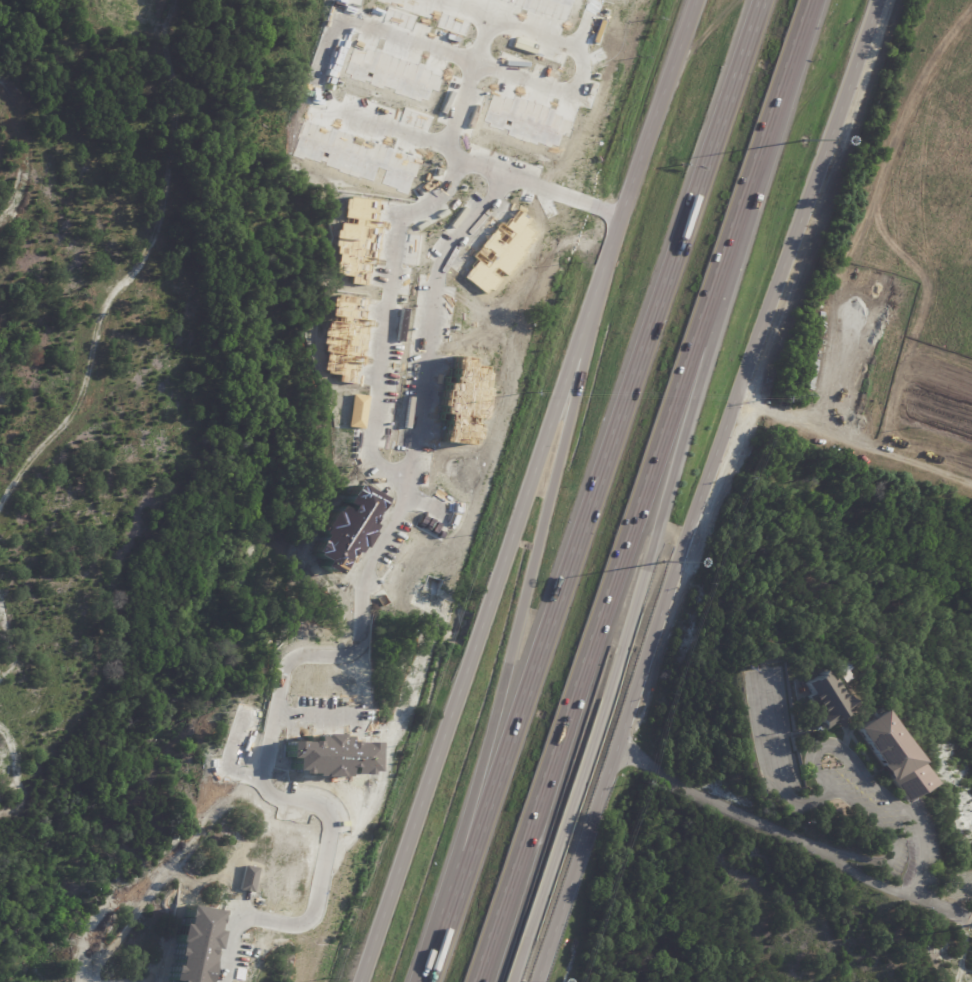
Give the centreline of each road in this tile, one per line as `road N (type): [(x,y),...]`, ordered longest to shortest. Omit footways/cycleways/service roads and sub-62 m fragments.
road 1 (secondary): [(533,981),(876,0)]
road 2 (motorway): [(757,0),(423,981)]
road 3 (secondary): [(693,0),(363,981)]
road 4 (motorway): [(478,981),(806,0)]
road 5 (motorway): [(508,981),(608,680),(779,79)]
road 6 (motorway): [(597,272),(524,583),(415,981)]

